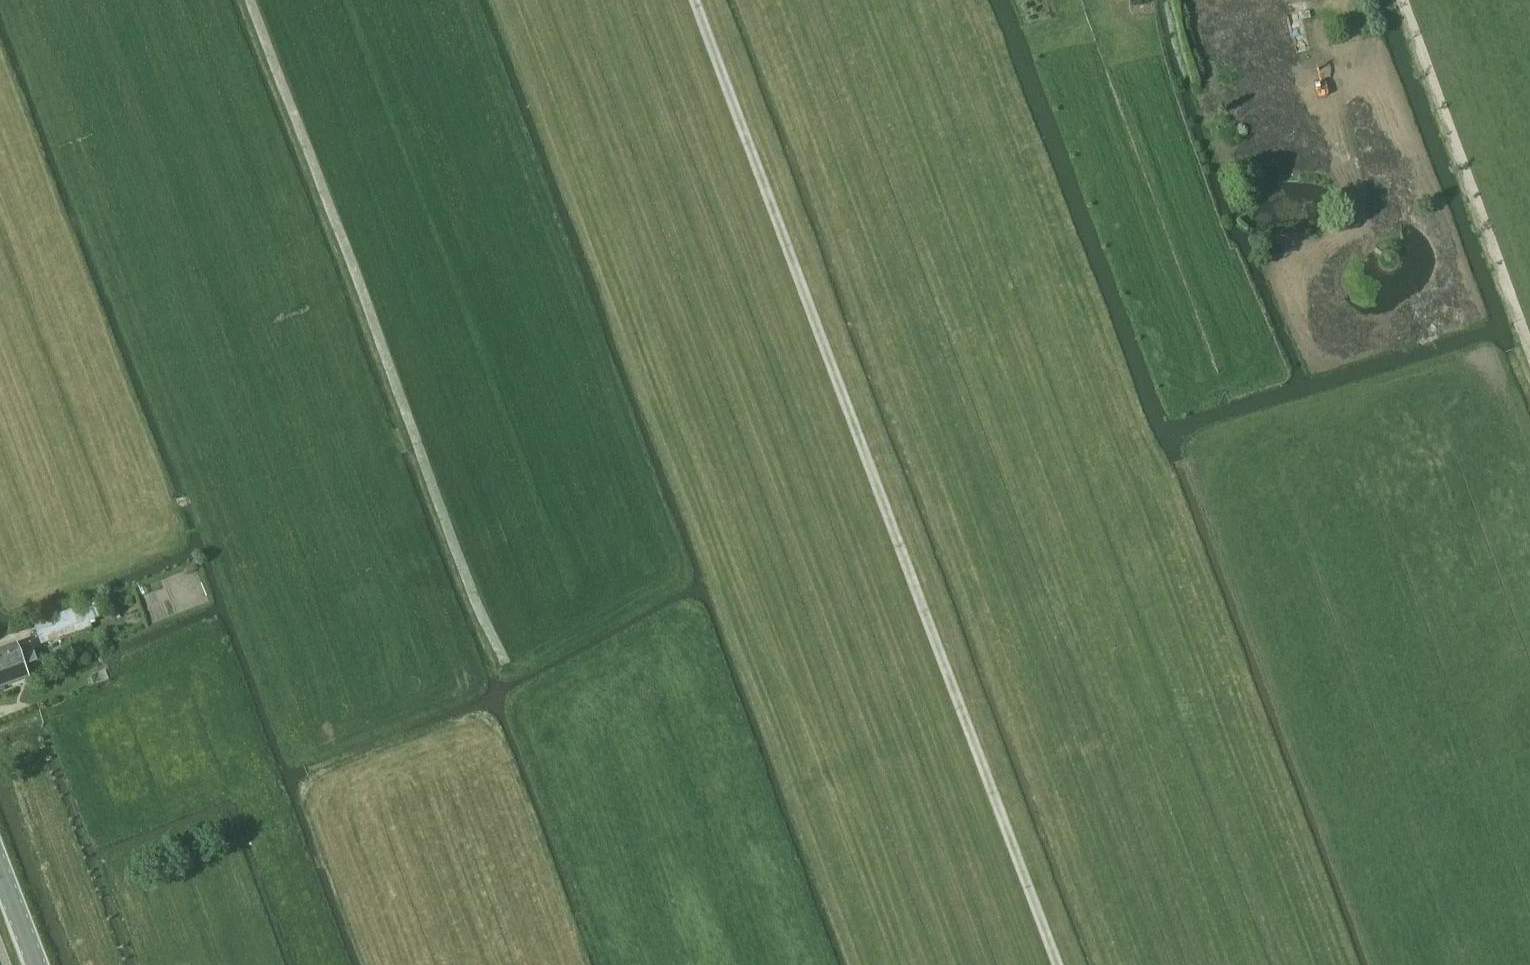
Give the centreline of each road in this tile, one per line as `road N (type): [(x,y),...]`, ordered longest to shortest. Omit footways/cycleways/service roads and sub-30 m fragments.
road 1 (track): [(1055,964),(691,0)]
road 2 (track): [(499,661),(247,0)]
road 3 (track): [(1529,325),(1407,0)]

